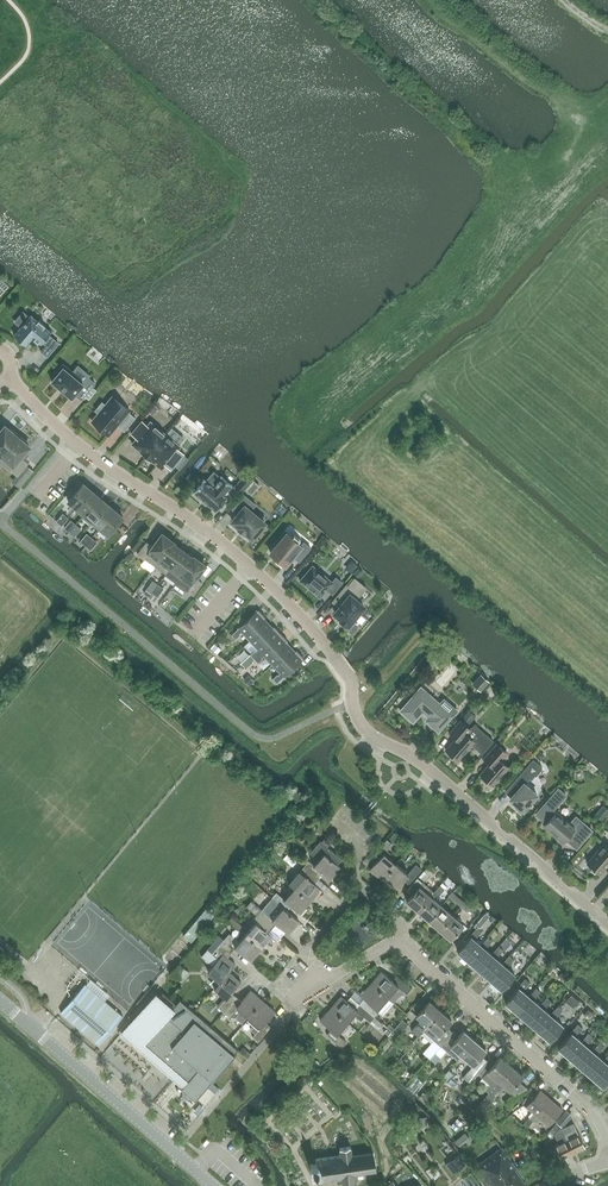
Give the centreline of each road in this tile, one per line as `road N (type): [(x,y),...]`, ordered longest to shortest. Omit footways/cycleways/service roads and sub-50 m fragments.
road 1 (residential): [(388,744),(360,723),(349,676),(290,604),(252,567),(78,447)]
road 2 (residential): [(607,1151),(594,1115),(399,940)]
road 3 (residential): [(388,744),(442,779),(607,924)]
road 4 (tertiary): [(214,1185),(0,1000)]

